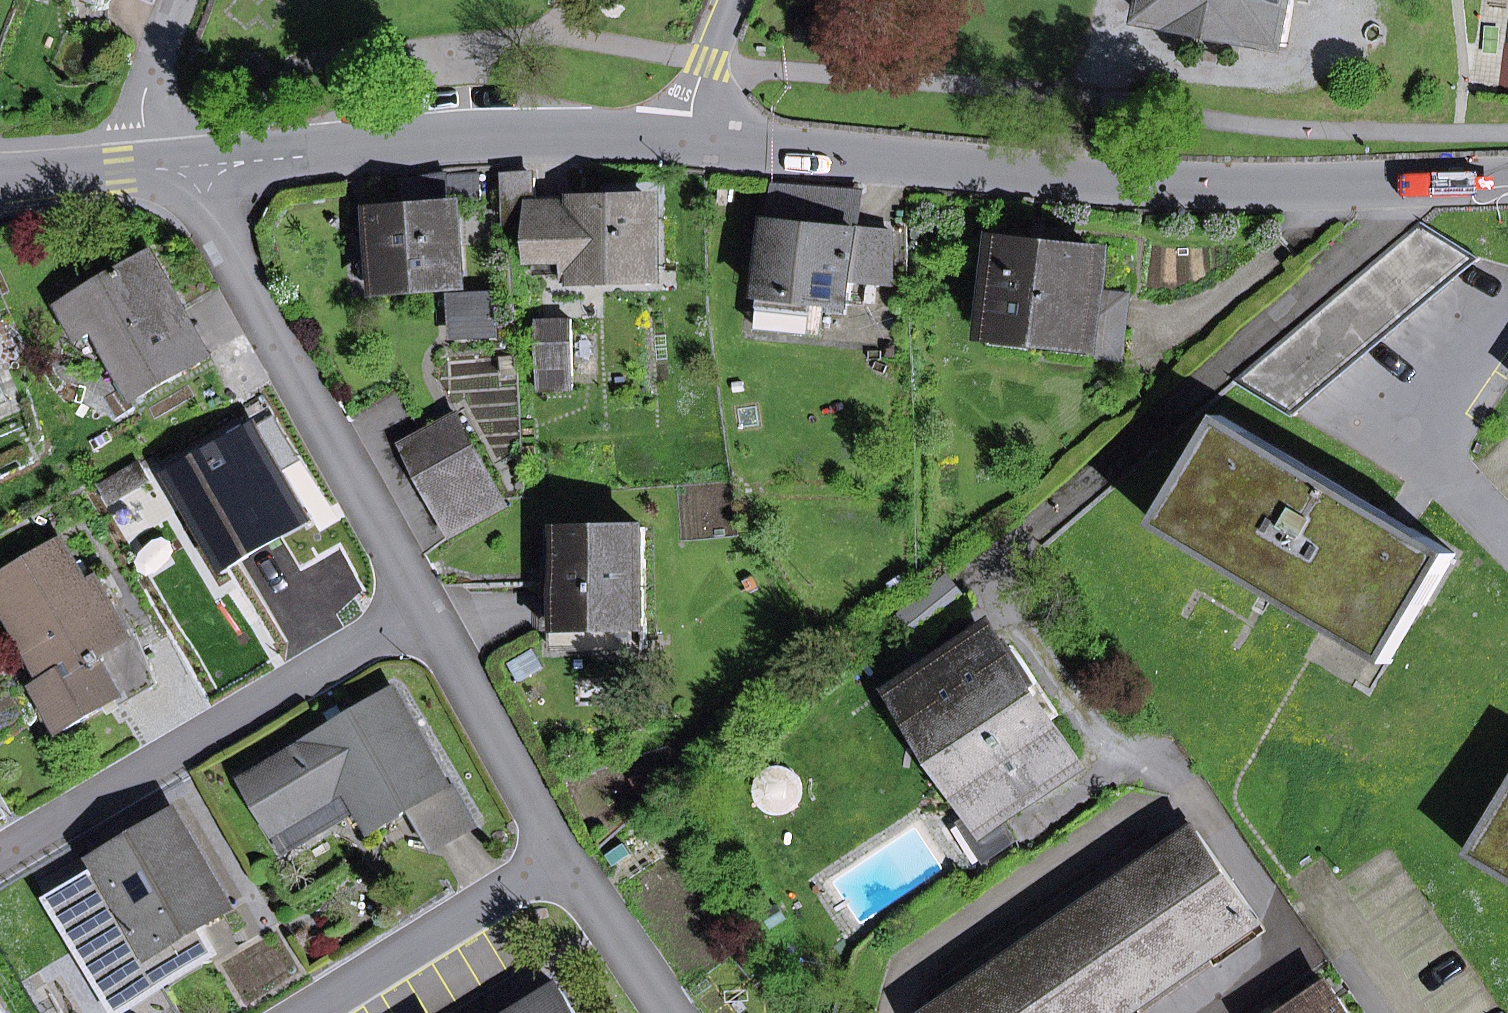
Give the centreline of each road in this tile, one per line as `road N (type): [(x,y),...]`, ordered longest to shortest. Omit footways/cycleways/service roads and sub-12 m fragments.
road 1 (tertiary): [(684,138),(1138,183),(1507,181)]
road 2 (residential): [(175,167),(431,611)]
road 3 (tertiary): [(175,167),(459,138),(684,138)]
road 4 (residential): [(431,611),(0,861)]
road 5 (residential): [(564,852),(304,1012)]
road 6 (residential): [(431,611),(564,852)]
road 7 (residential): [(564,852),(674,1012)]
road 8 (tertiary): [(0,181),(175,167)]
road 9 (residential): [(738,0),(684,138)]

